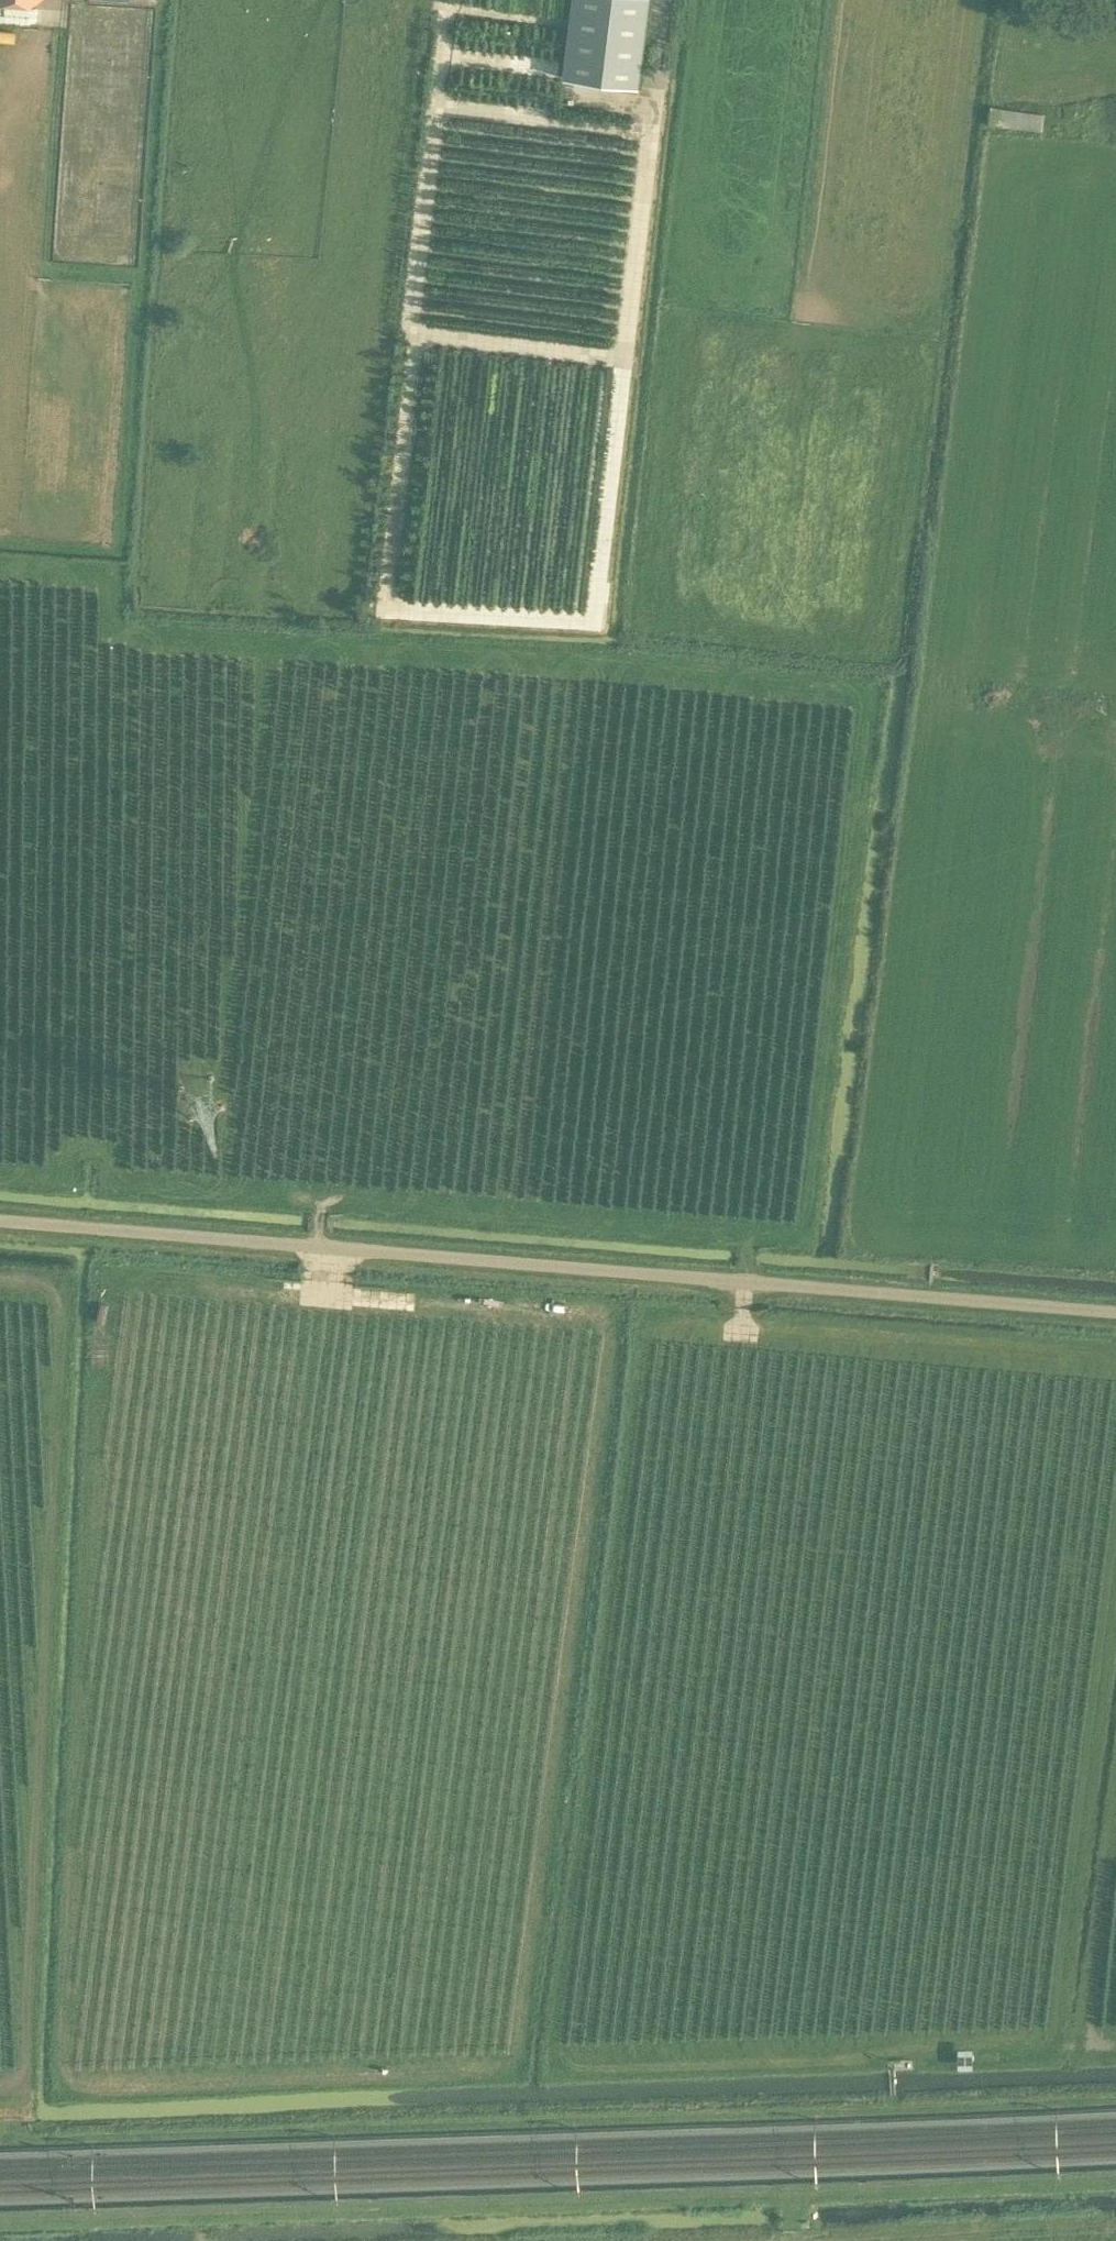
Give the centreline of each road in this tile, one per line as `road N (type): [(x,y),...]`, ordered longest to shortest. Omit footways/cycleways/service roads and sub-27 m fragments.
road 1 (unclassified): [(0,1221),(1115,1312)]

